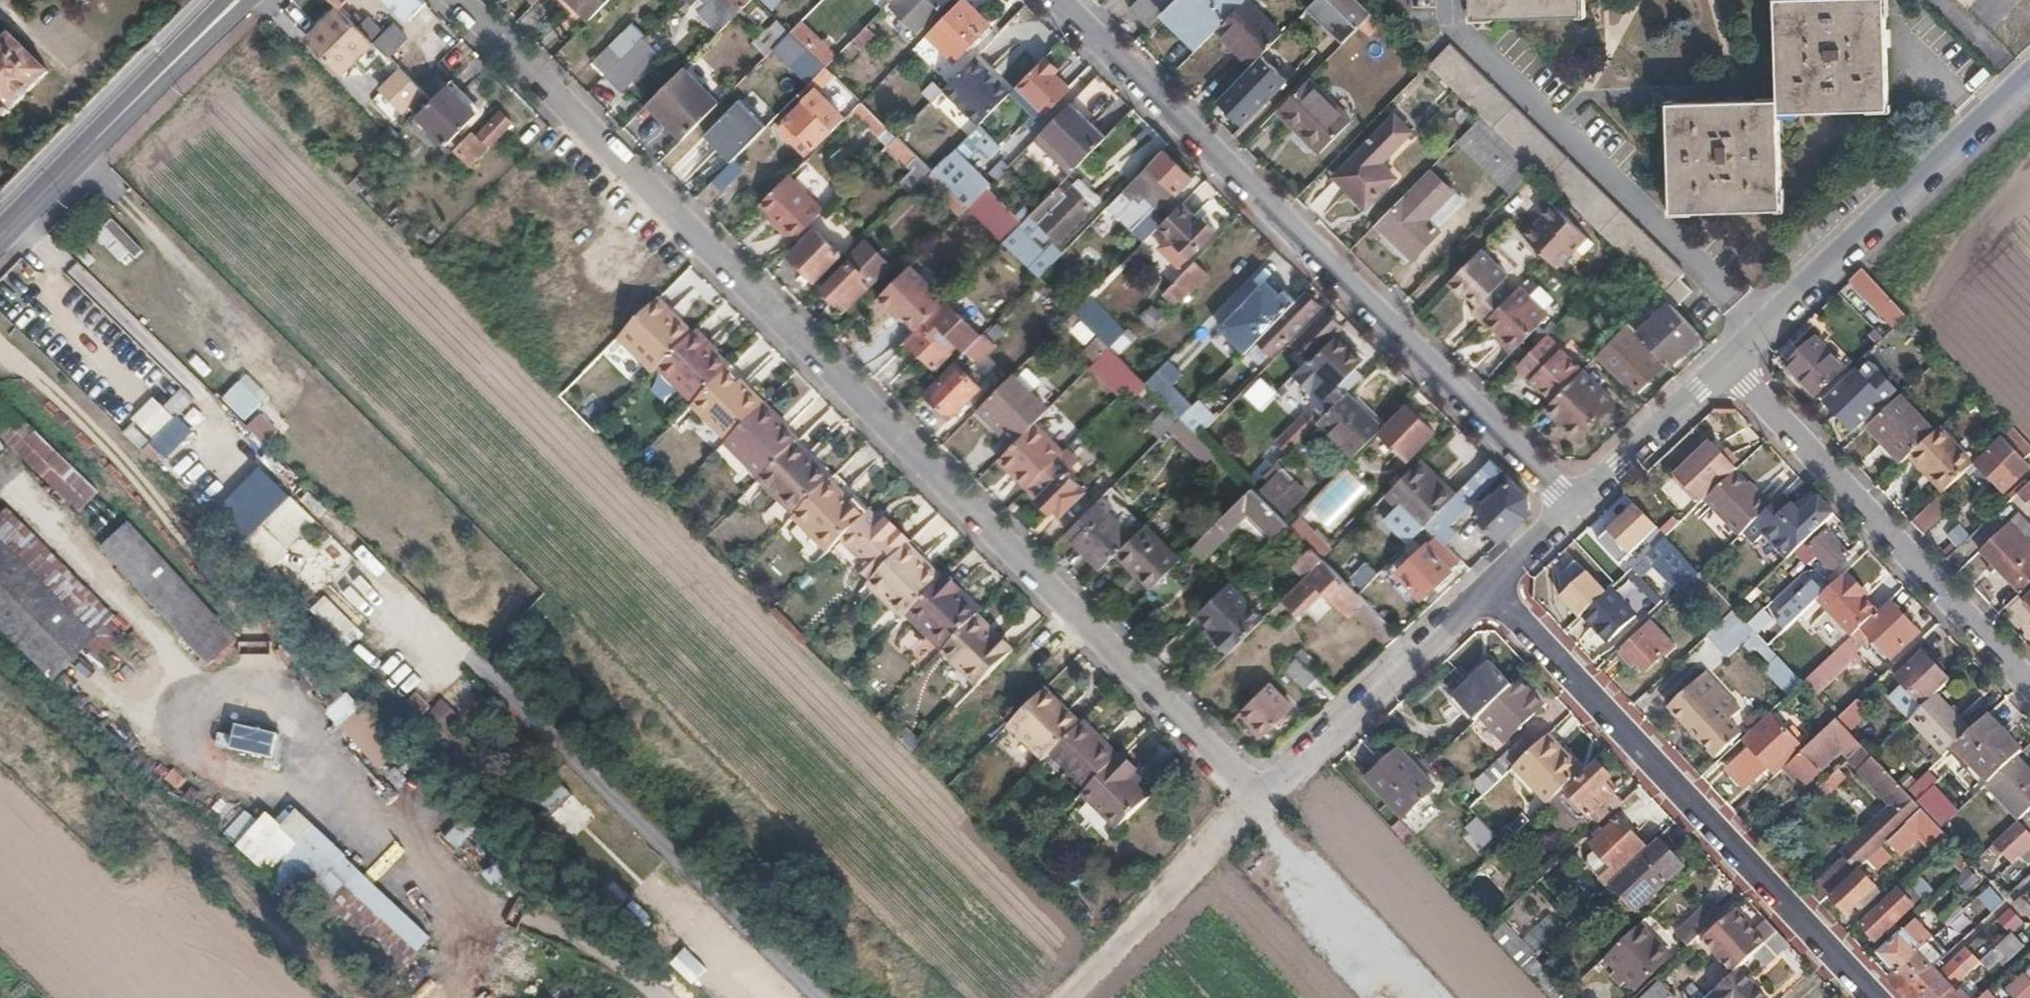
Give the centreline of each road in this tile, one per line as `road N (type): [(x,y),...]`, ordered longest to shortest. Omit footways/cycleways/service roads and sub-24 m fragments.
road 1 (residential): [(457,0),(1259,808)]
road 2 (residential): [(1573,509),(1057,0)]
road 3 (residential): [(1874,997),(1491,589)]
road 4 (residential): [(1449,0),(1455,22),(1762,329)]
road 5 (residential): [(2029,689),(1722,366)]
road 6 (unclassified): [(1762,329),(2029,76)]
road 7 (primary): [(0,235),(236,0)]
road 8 (unclassified): [(1259,808),(1491,589)]
road 9 (track): [(1259,808),(1059,997)]
road 10 (unclassified): [(1573,509),(1722,366)]

